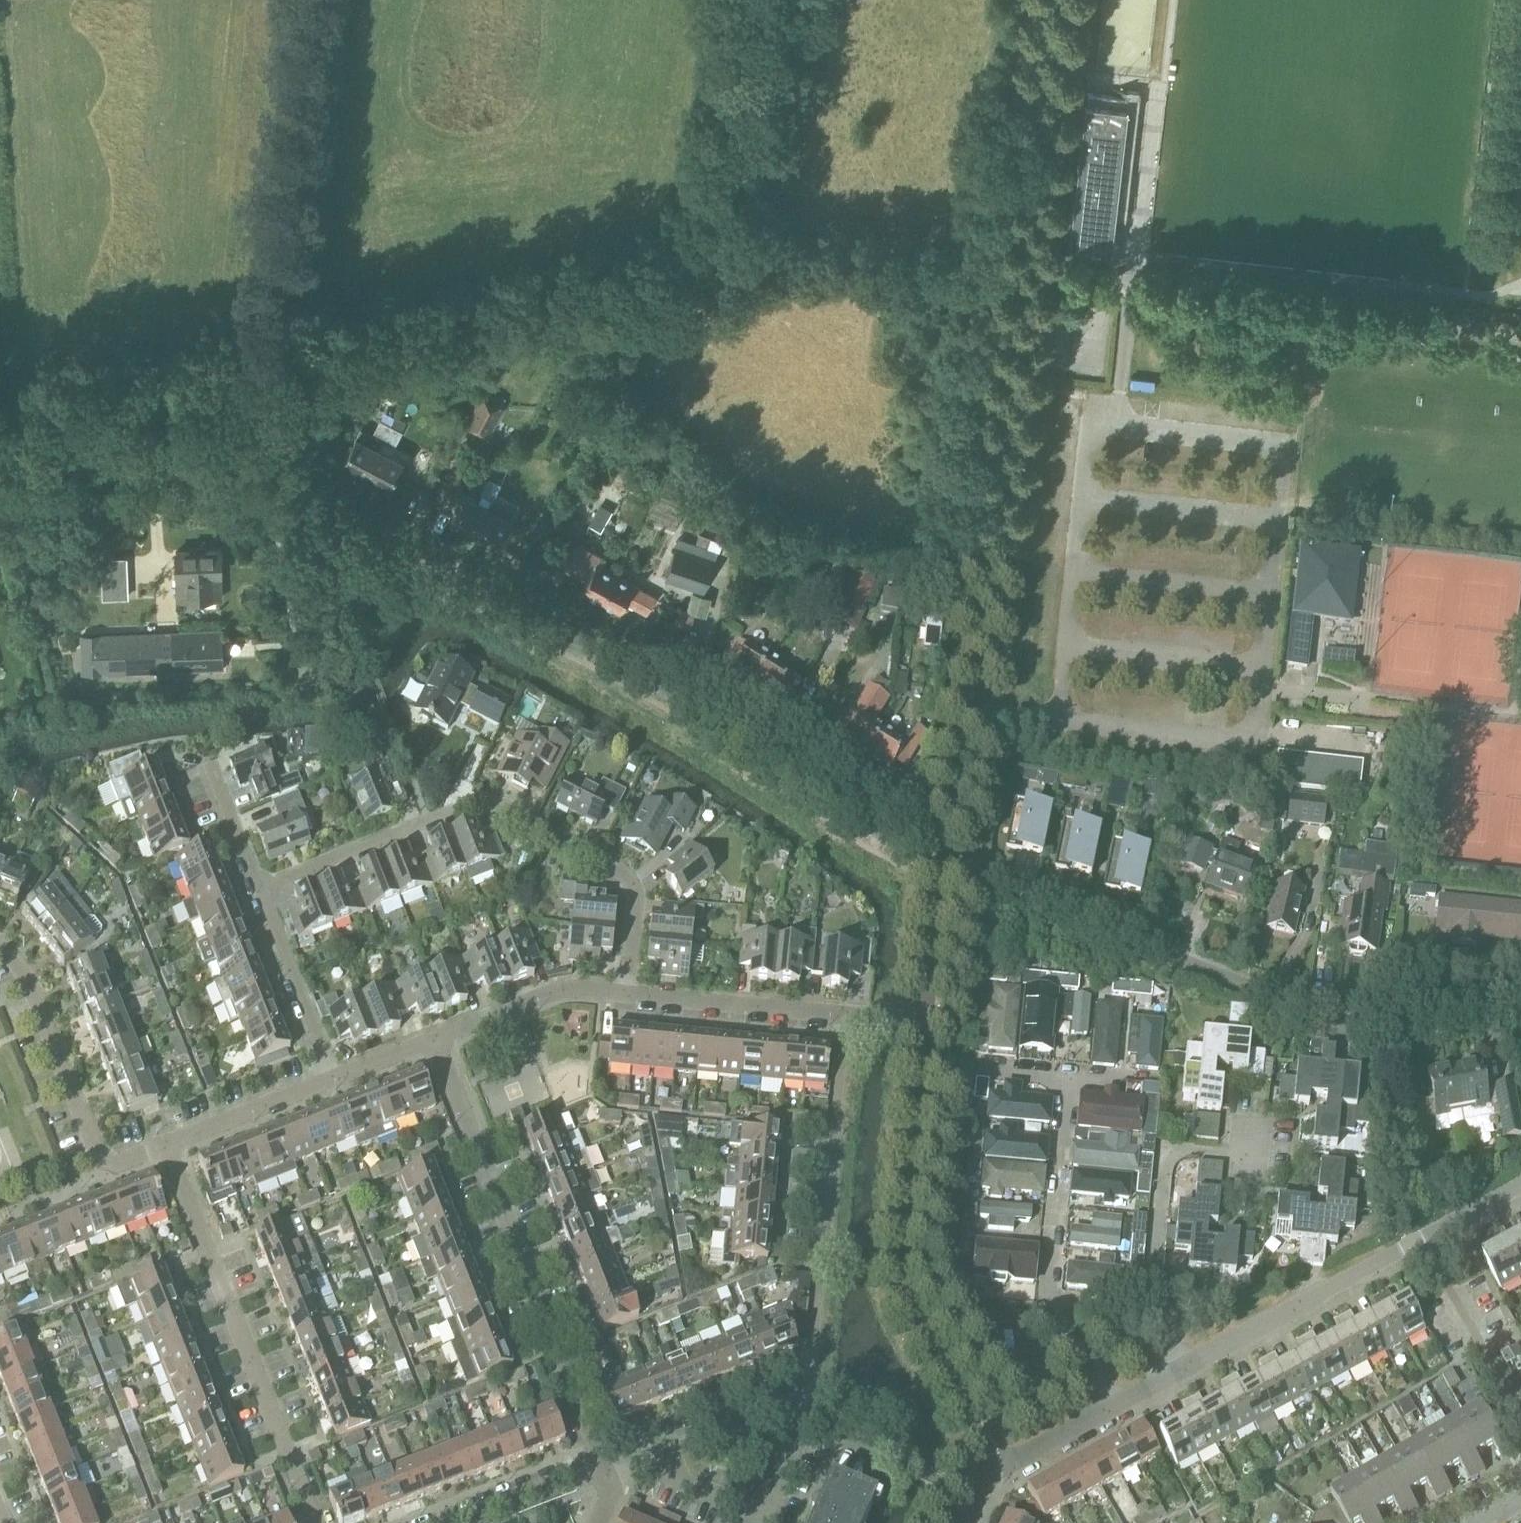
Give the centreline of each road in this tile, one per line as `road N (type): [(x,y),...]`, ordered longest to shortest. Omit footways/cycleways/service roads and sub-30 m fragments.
road 1 (residential): [(886,836),(692,703),(291,491)]
road 2 (residential): [(944,864),(1350,1024),(1403,1027),(1520,1007)]
road 3 (residential): [(626,993),(632,882),(512,816),(465,802),(260,888)]
road 4 (residential): [(608,1458),(435,1039)]
road 5 (residential): [(987,1469),(983,1445),(902,1291),(922,1062)]
road 6 (residential): [(166,1146),(316,1522)]
road 7 (residential): [(809,1380),(844,1013)]
road 8 (residential): [(1101,1408),(1053,1309),(1073,1076)]
road 9 (residential): [(166,1146),(121,1163),(96,1157),(30,983),(0,945)]
road 10 (residential): [(1188,1366),(1155,1305),(1172,1151),(1249,1156)]
road 11 (unclassified): [(291,491),(164,467),(0,466)]
road 12 (residential): [(1413,1246),(1188,1366)]
road 13 (residential): [(626,1460),(727,1501),(760,1501),(801,1420)]
road 14 (residential): [(844,1013),(626,993)]
road 15 (residential): [(260,888),(334,1078)]
road 16 (residential): [(626,993),(554,990),(435,1039)]
road 17 (residential): [(626,1460),(809,1380)]
road 18 (residential): [(974,1498),(801,1420)]
road 19 (residential): [(334,1078),(166,1146)]
road 20 (residential): [(444,1522),(608,1458)]
road 21 (residential): [(925,1023),(944,864)]
road 22 (residential): [(944,864),(963,710)]
road 23 (residential): [(1496,1375),(1447,1286),(1413,1246)]
road 24 (residential): [(1073,1076),(922,1062)]
road 25 (residential): [(987,1469),(1101,1408)]
road 26 (residential): [(214,770),(260,888)]
road 27 (residential): [(1520,1187),(1413,1246)]

